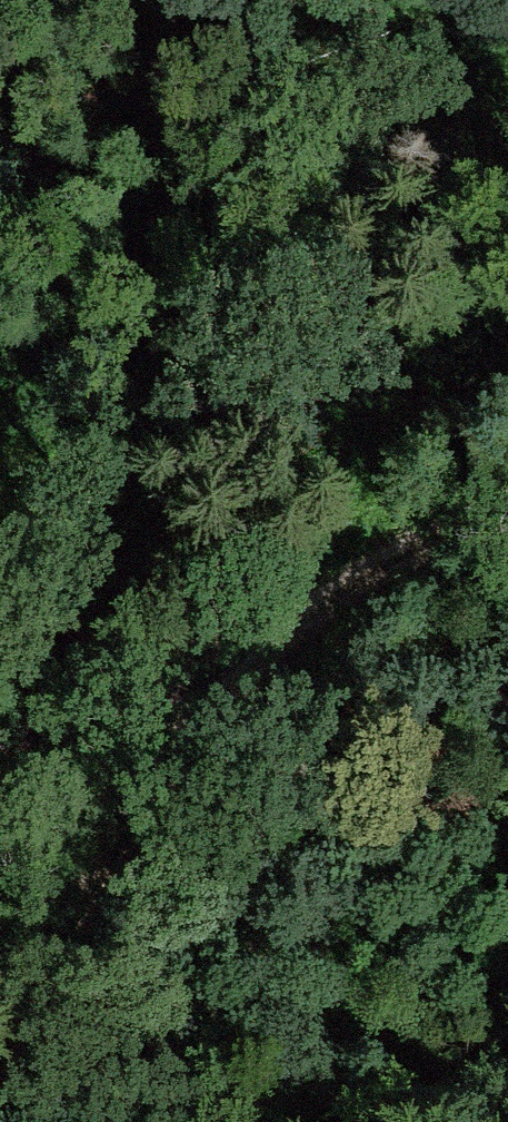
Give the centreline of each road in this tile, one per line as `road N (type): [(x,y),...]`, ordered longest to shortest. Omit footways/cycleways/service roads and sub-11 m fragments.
road 1 (track): [(507,498),(443,522),(311,597),(239,652),(174,726),(0,1078)]
road 2 (track): [(311,597),(405,341),(504,0)]
road 3 (track): [(174,726),(0,788)]

